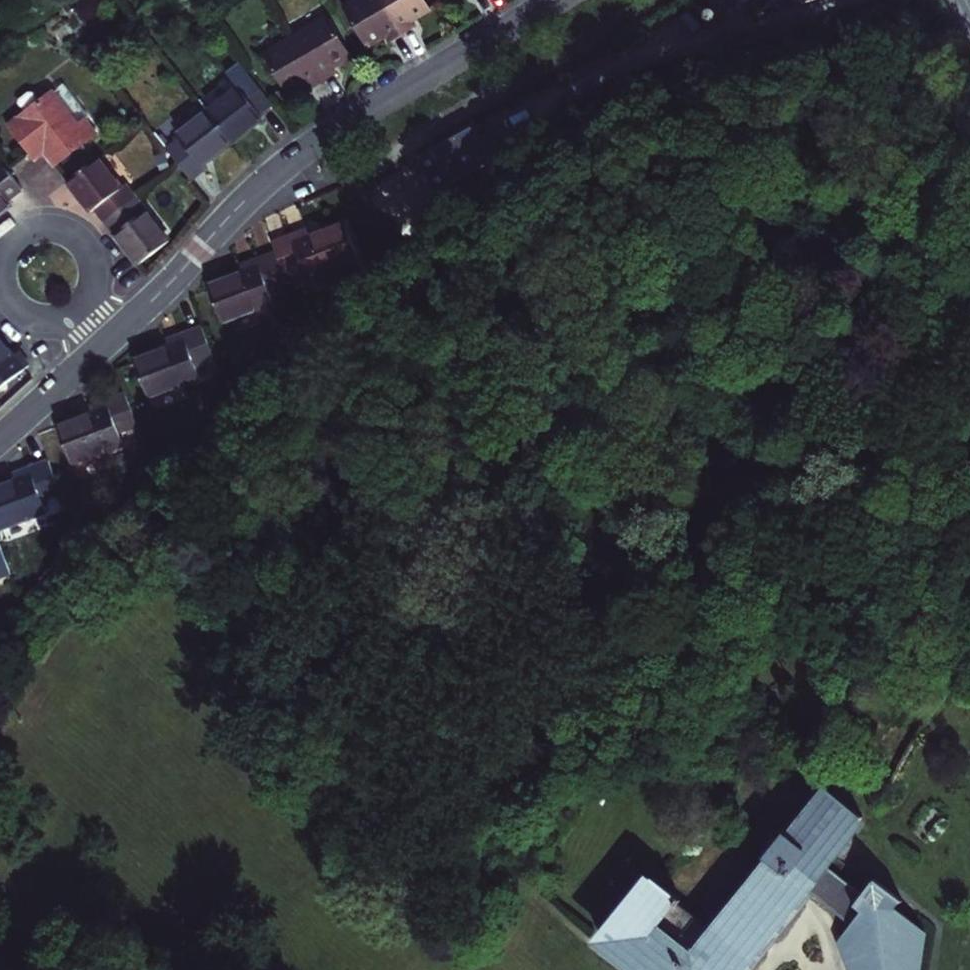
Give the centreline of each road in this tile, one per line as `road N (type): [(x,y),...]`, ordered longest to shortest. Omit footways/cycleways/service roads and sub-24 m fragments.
road 1 (residential): [(104,347),(275,173),(556,0)]
road 2 (residential): [(74,313),(93,290),(94,260),(76,235),(47,226),(9,250),(3,279),(16,307)]
road 3 (residential): [(0,440),(104,347)]

